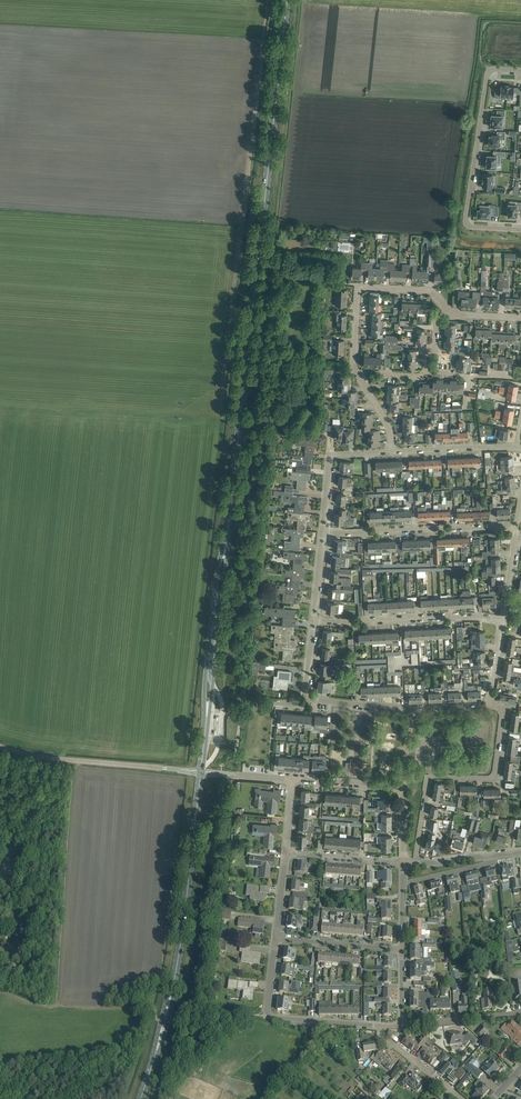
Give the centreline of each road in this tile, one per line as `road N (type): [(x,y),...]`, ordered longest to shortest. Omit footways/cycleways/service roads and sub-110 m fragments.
road 1 (primary): [(287,0),(230,515)]
road 2 (track): [(268,0),(222,419)]
road 3 (primary): [(176,973),(205,728)]
road 4 (residential): [(520,230),(474,227),(466,217),(487,75),(520,70)]
road 5 (residential): [(415,863),(429,780),(492,776),(502,718),(489,707)]
road 6 (primary): [(205,728),(230,515)]
road 7 (primary): [(230,515),(205,728)]
road 8 (residential): [(382,1026),(266,1016),(276,938)]
road 9 (residential): [(323,531),(517,527)]
road 10 (residential): [(313,620),(502,621)]
road 11 (residential): [(391,451),(391,431),(356,370),(360,289)]
road 12 (unclassified): [(165,768),(0,747)]
road 13 (residential): [(323,531),(330,456),(391,451)]
road 14 (residential): [(404,948),(276,938)]
road 15 (residential): [(391,451),(517,449)]
road 16 (residential): [(401,1026),(520,1013)]

